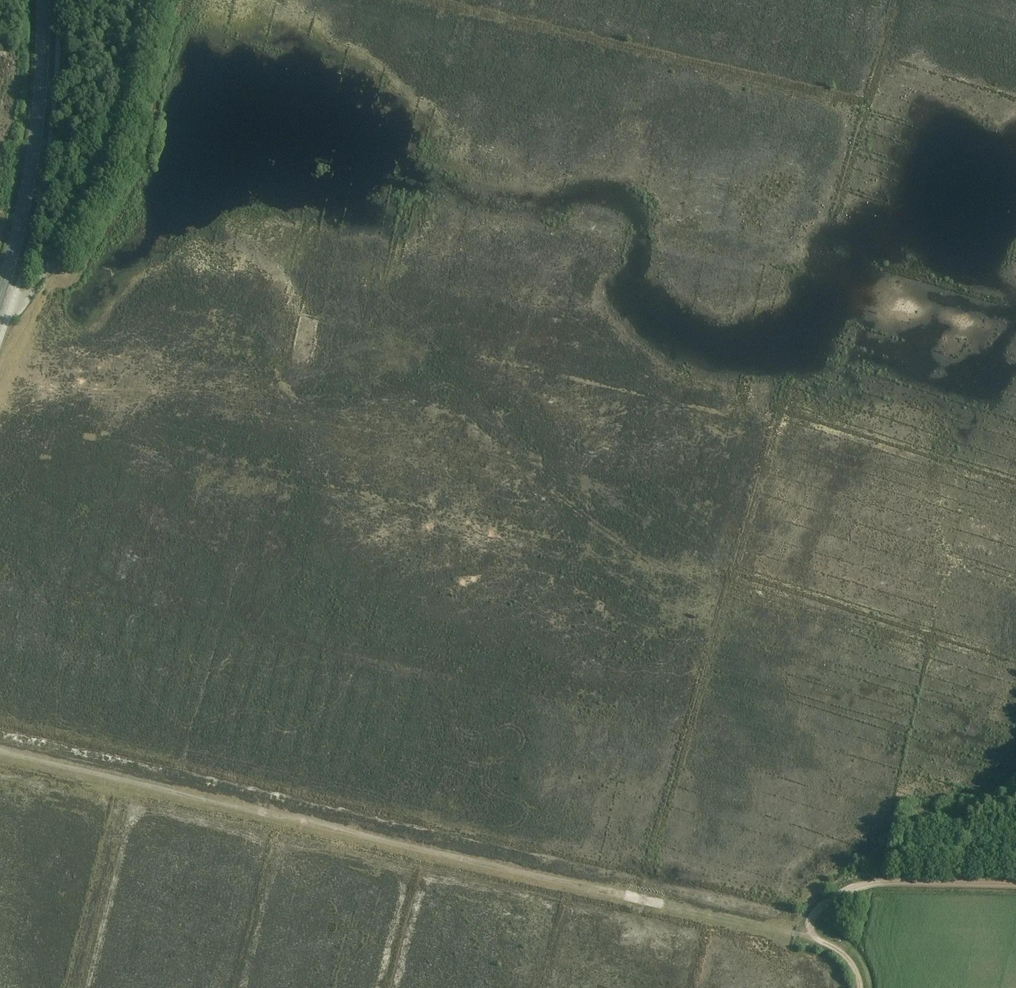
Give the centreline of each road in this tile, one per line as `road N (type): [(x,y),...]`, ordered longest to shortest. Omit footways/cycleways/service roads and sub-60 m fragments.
road 1 (track): [(0,750),(813,939)]
road 2 (track): [(11,306),(30,294),(108,161),(147,0)]
road 3 (primary): [(0,289),(25,201),(41,92),(42,0)]
road 4 (track): [(1015,885),(864,882),(817,909),(813,939)]

